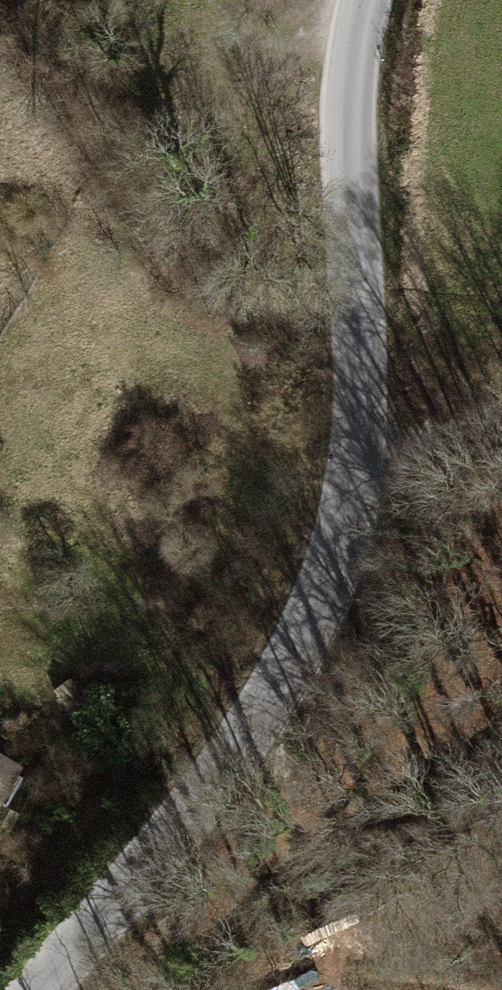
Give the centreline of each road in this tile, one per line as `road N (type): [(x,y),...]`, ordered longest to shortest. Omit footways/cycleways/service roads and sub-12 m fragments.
road 1 (unclassified): [(37,989),(192,800),(277,678),(326,573),(354,465),(359,396),(351,95),(368,0)]
road 2 (track): [(354,465),(501,411)]

